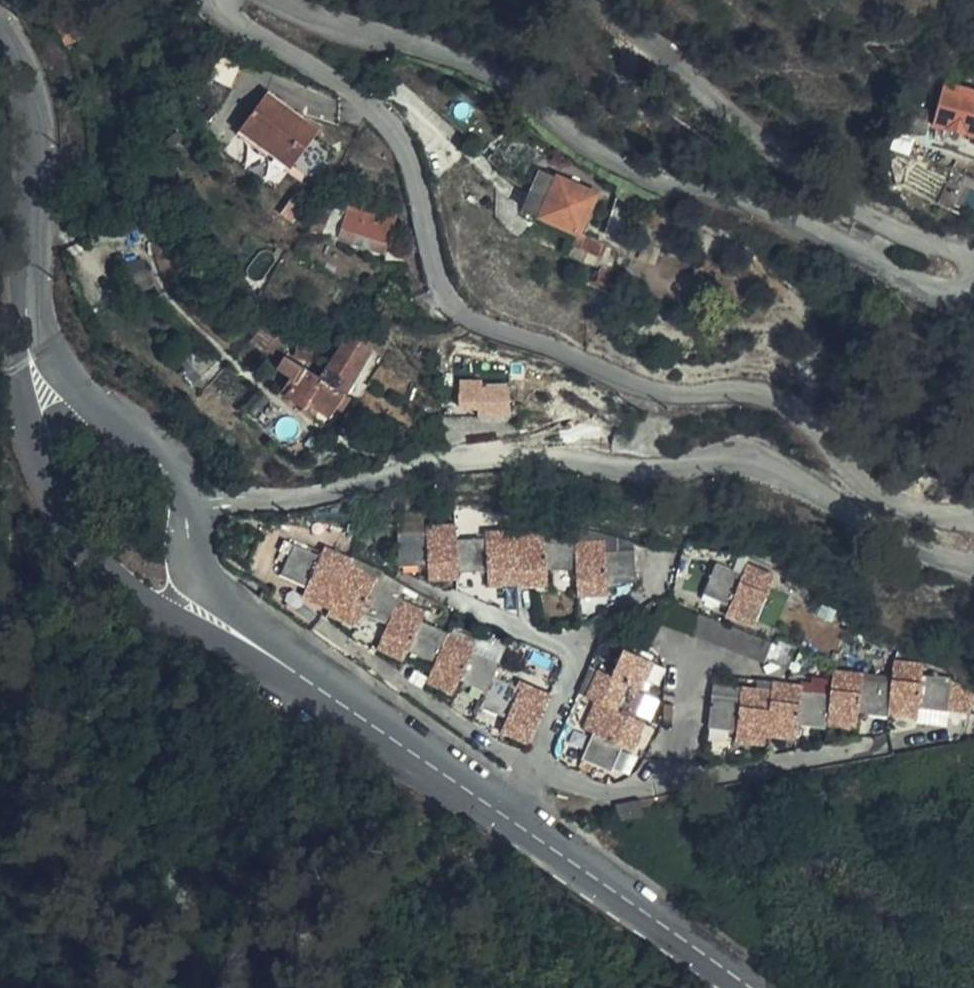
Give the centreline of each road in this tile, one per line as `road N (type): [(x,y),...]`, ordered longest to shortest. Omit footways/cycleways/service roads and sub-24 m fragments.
road 1 (residential): [(973,519),(886,499),(853,476),(793,402),(741,386),(646,392),(451,308),(433,280),(407,155),(390,124),(231,24),(227,0)]
road 2 (residential): [(184,510),(345,489),(435,462),(518,458),(656,470),(725,458),(756,461),(924,550),(973,565)]
road 3 (residential): [(275,0),(316,23),(441,57),(496,82),(549,125),(659,186),(696,187),(925,282),(964,292),(973,283)]
road 4 (unclassified): [(752,987),(510,812),(194,605)]
road 5 (residential): [(973,260),(771,162),(590,0)]
road 6 (unclassified): [(30,362),(41,133),(33,94),(0,26)]
road 7 (unclassified): [(30,362),(22,438),(45,504),(98,567),(146,602),(194,605)]
road 8 (unclassified): [(184,510),(154,459),(30,362)]

